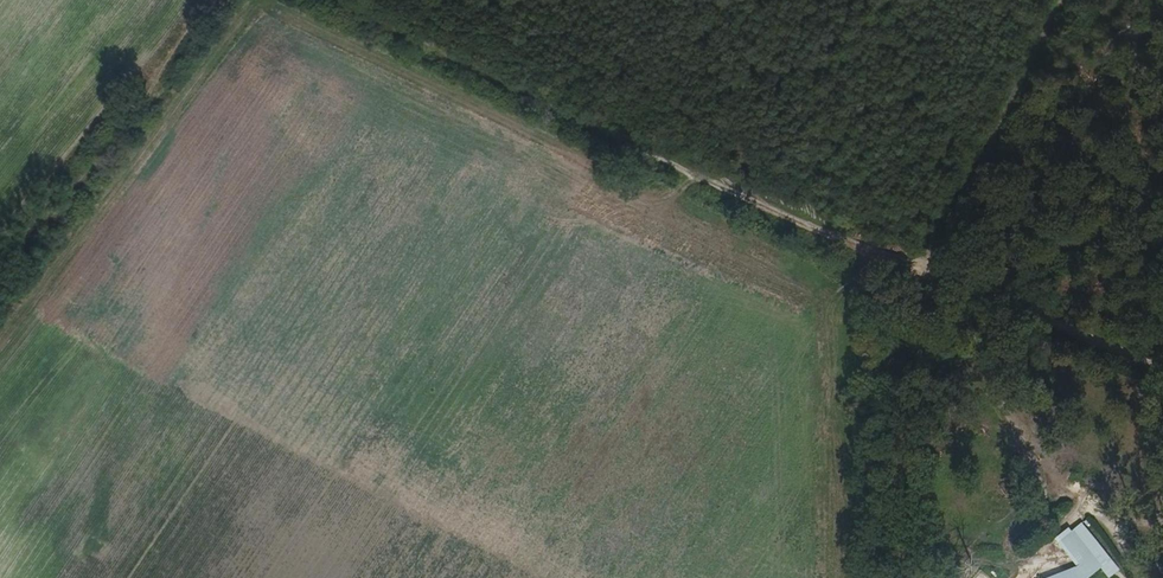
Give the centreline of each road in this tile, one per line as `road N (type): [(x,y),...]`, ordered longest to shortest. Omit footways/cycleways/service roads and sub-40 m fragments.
road 1 (track): [(340,0),(904,263)]
road 2 (track): [(202,0),(0,258)]
road 3 (track): [(1060,0),(916,269)]
road 4 (unclassified): [(1162,370),(904,263)]

